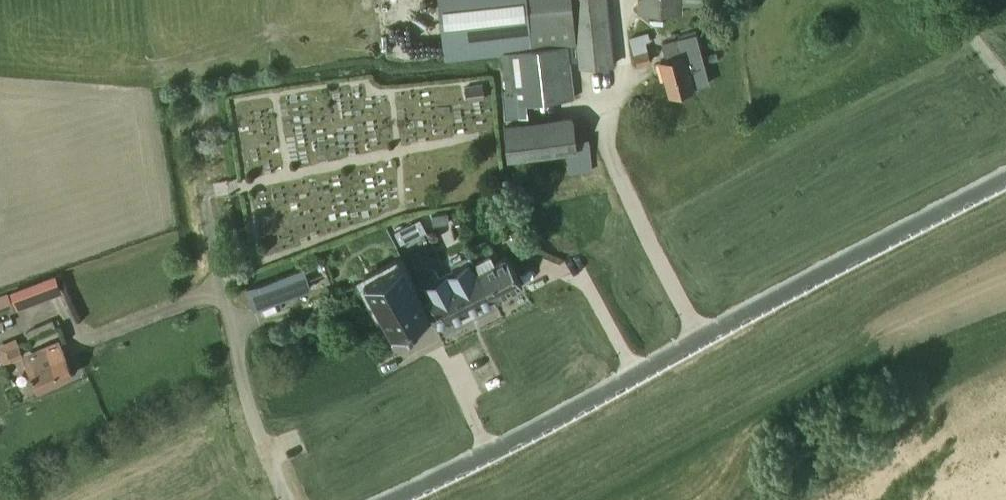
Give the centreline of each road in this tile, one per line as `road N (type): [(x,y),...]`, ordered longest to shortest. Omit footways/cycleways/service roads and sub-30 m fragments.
road 1 (unclassified): [(405,499),(1005,186)]

